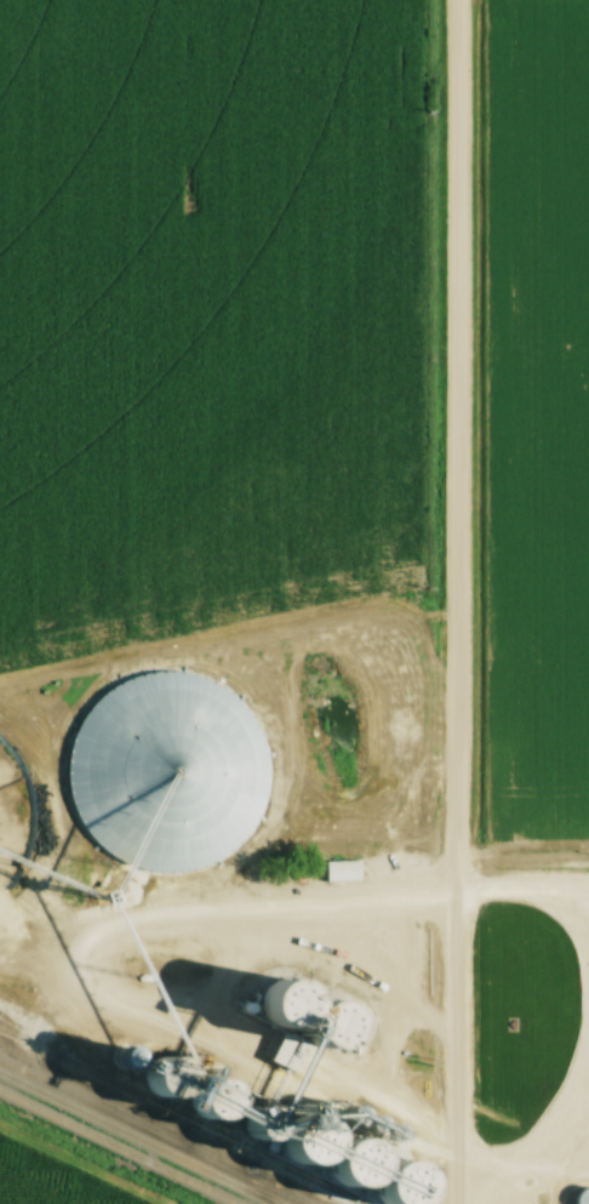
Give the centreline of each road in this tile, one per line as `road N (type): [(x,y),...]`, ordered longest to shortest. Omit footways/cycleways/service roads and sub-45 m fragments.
road 1 (tertiary): [(453,1203),(451,0)]

